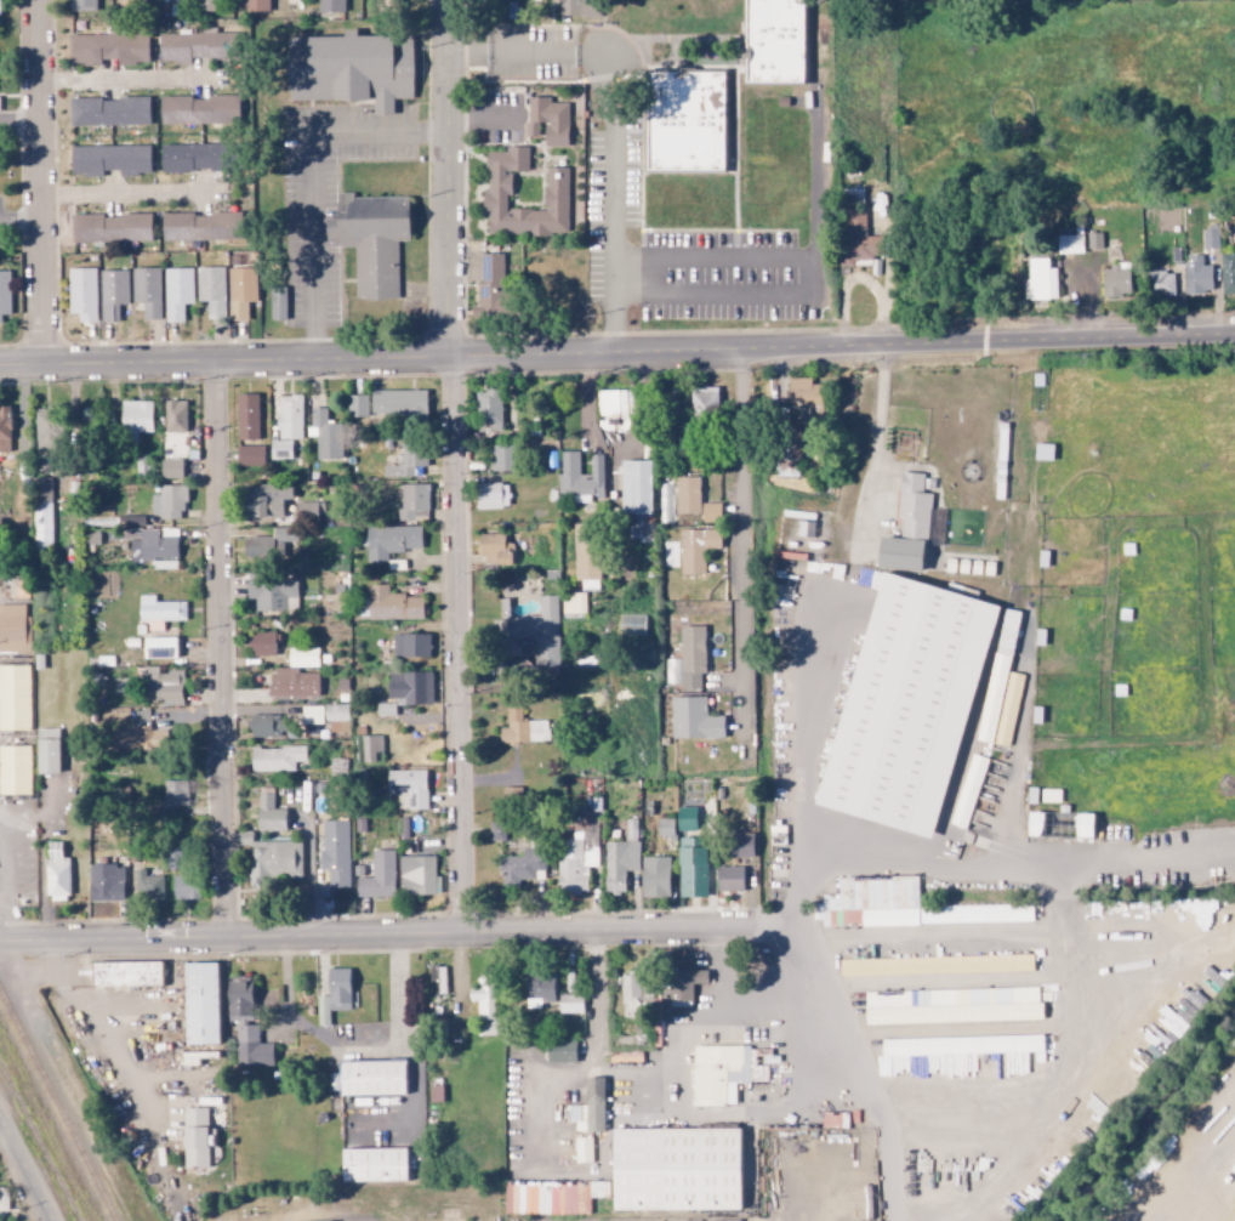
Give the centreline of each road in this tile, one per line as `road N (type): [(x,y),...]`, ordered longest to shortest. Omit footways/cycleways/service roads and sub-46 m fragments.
road 1 (tertiary): [(445,359),(1234,334)]
road 2 (residential): [(0,946),(767,926)]
road 3 (residential): [(229,941),(210,364)]
road 4 (residential): [(466,933),(445,359)]
road 5 (tertiary): [(0,368),(445,359)]
road 6 (residential): [(37,0),(39,368)]
road 7 (residential): [(445,359),(451,0)]
road 8 (residential): [(54,1220),(0,1114)]

